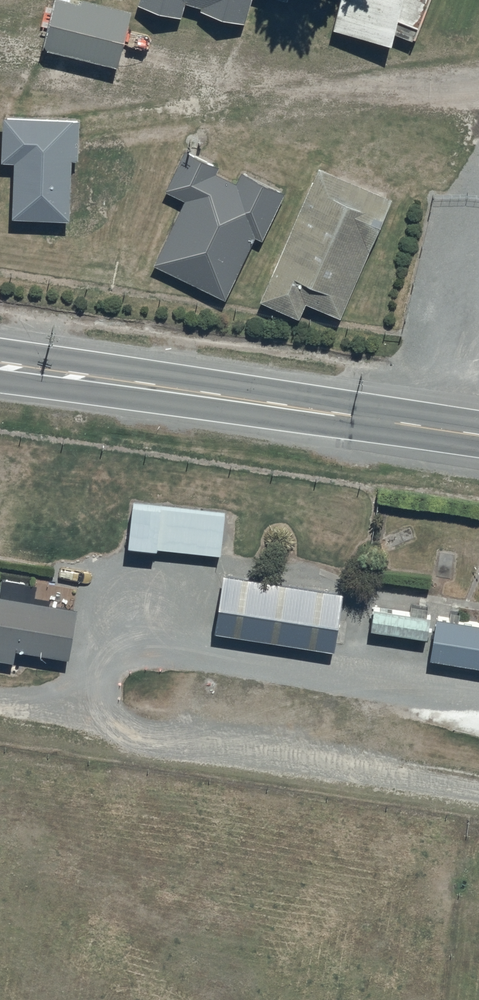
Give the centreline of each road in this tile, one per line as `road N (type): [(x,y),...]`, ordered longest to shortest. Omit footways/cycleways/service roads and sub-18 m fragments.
road 1 (trunk): [(478,436),(0,363)]

